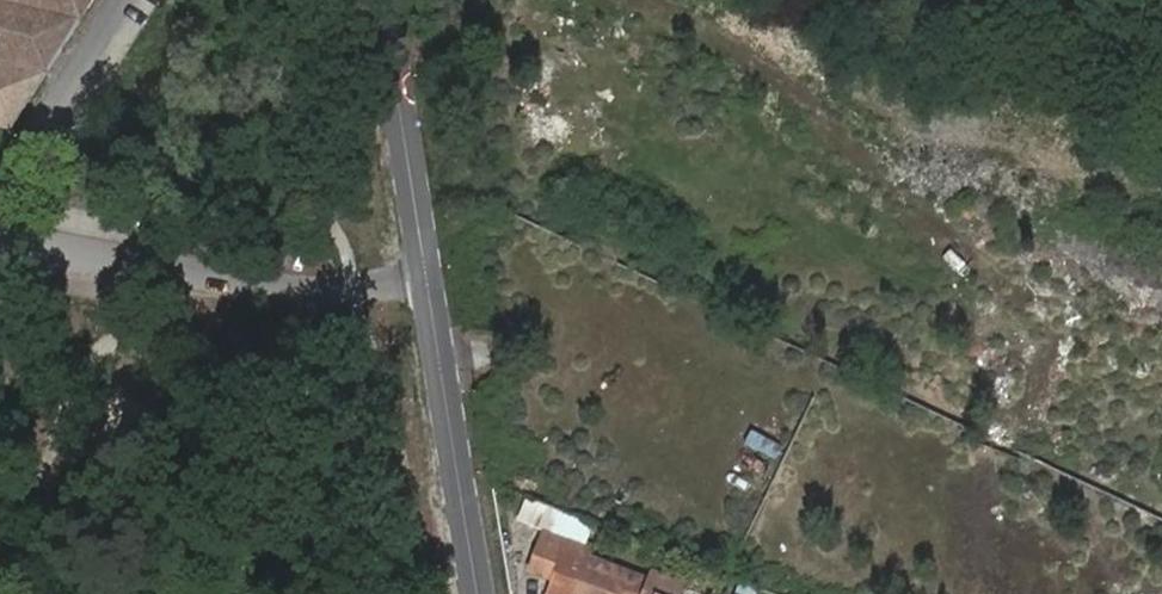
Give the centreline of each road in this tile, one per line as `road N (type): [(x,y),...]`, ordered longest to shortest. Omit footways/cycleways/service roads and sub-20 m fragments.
road 1 (residential): [(478,593),(382,0)]

